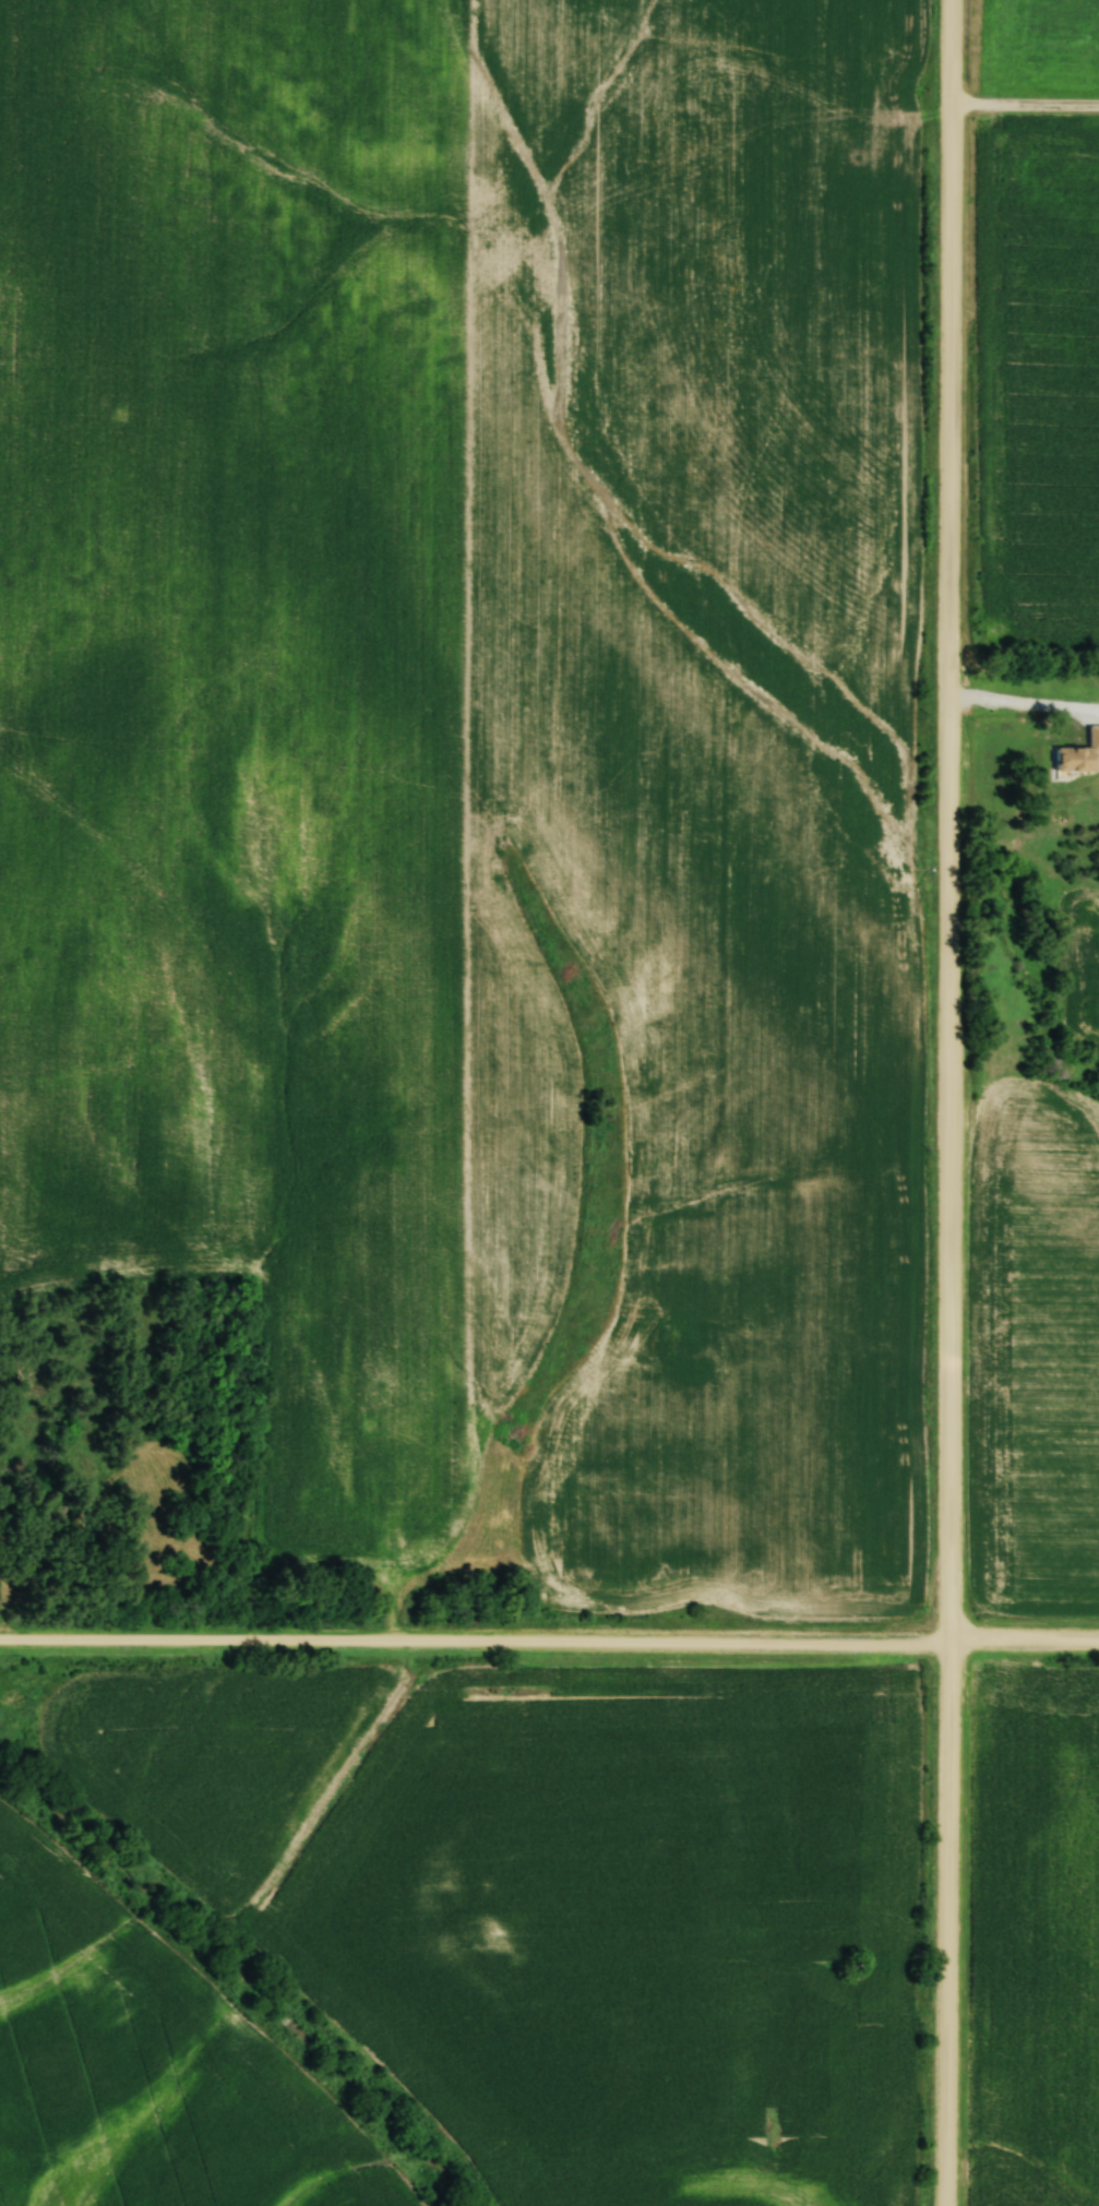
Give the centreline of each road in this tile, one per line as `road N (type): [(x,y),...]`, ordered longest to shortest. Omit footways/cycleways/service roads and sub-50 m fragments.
road 1 (residential): [(944,2205),(949,0)]
road 2 (residential): [(1098,1644),(0,1641)]

